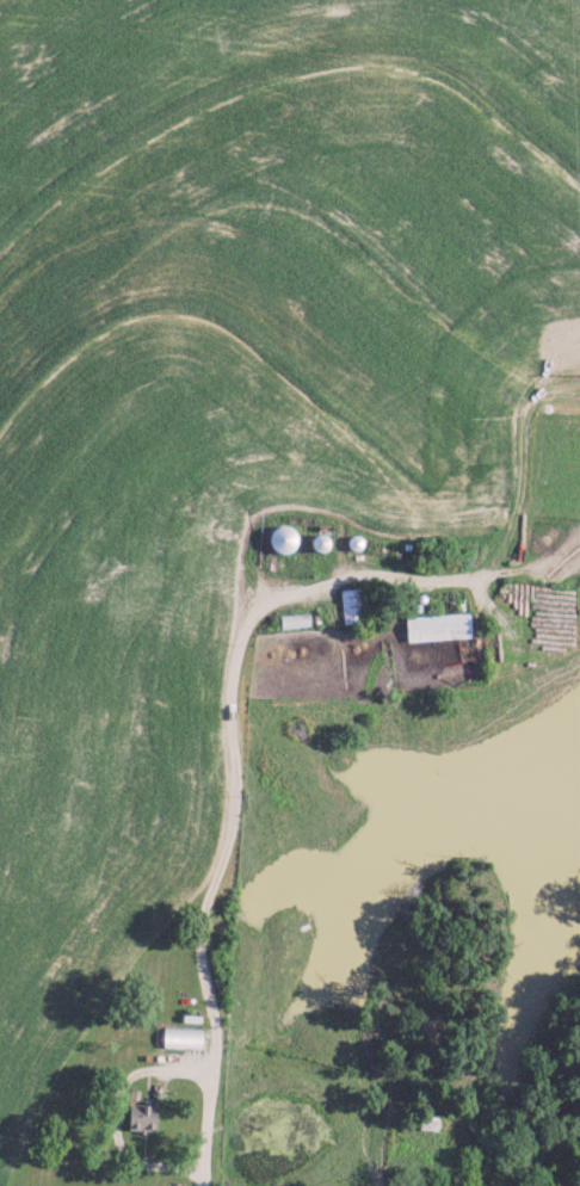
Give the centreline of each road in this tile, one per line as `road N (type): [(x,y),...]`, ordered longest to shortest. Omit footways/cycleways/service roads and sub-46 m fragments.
road 1 (residential): [(205,1185),(218,1032),(199,940),(239,817),(243,773),(234,677),(242,635),(267,597),(325,588),(359,569),(481,569)]

